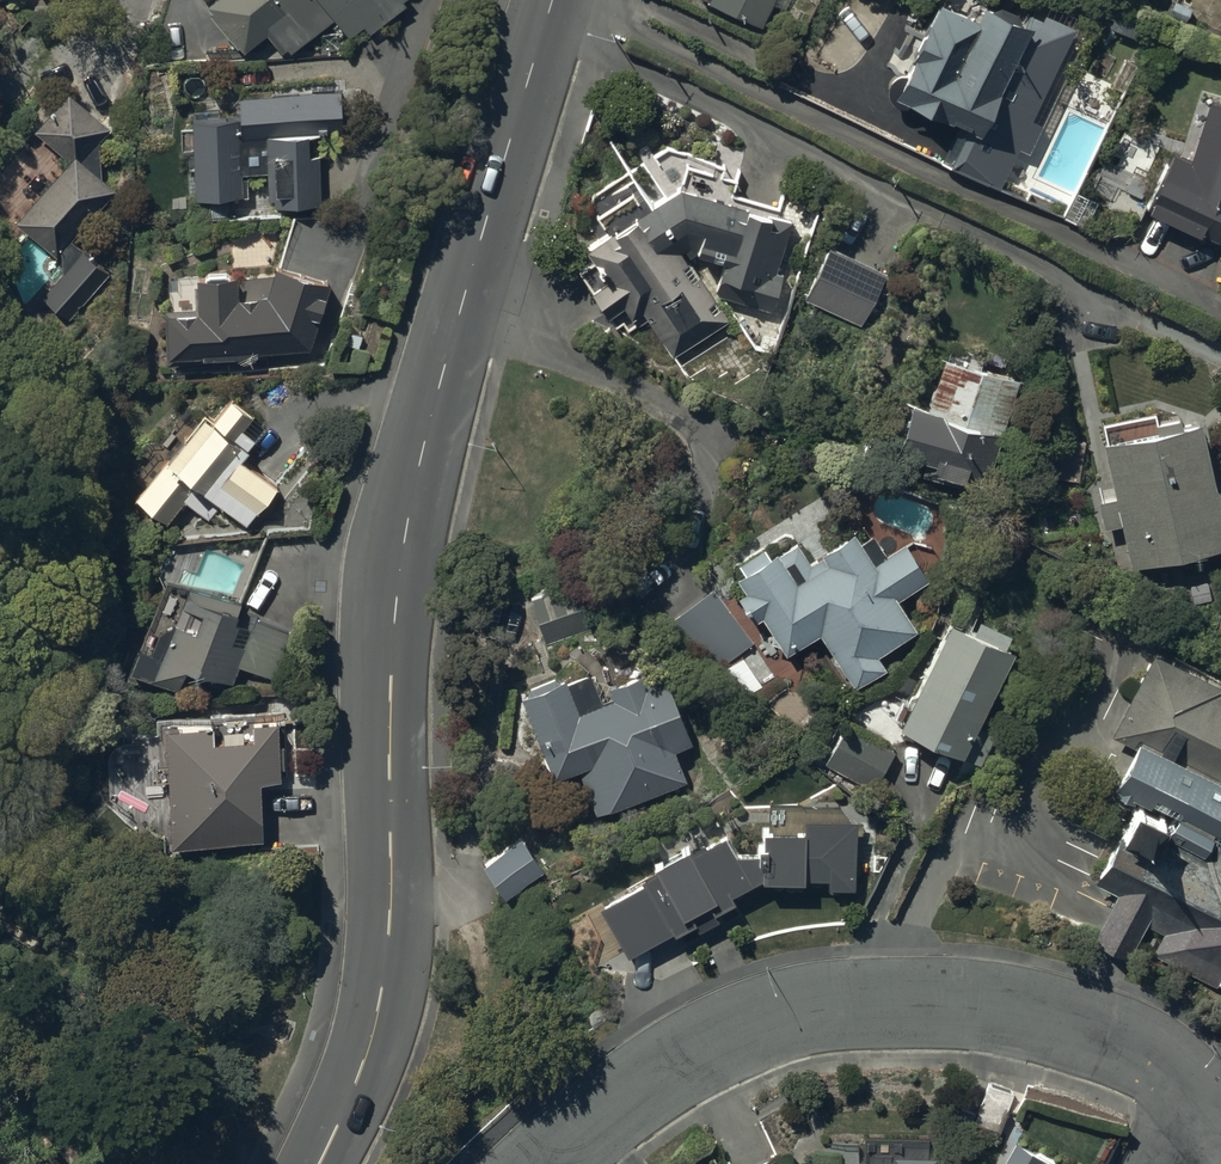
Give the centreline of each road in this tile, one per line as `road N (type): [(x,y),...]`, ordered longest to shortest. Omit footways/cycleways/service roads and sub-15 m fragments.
road 1 (secondary): [(320,1163),(354,1093),(381,999),(391,910),(395,624),(422,454),(553,0)]
road 2 (residential): [(542,1163),(670,1053),(767,1016),(924,1007),(1007,1013),(1153,1060),(1197,1090)]

